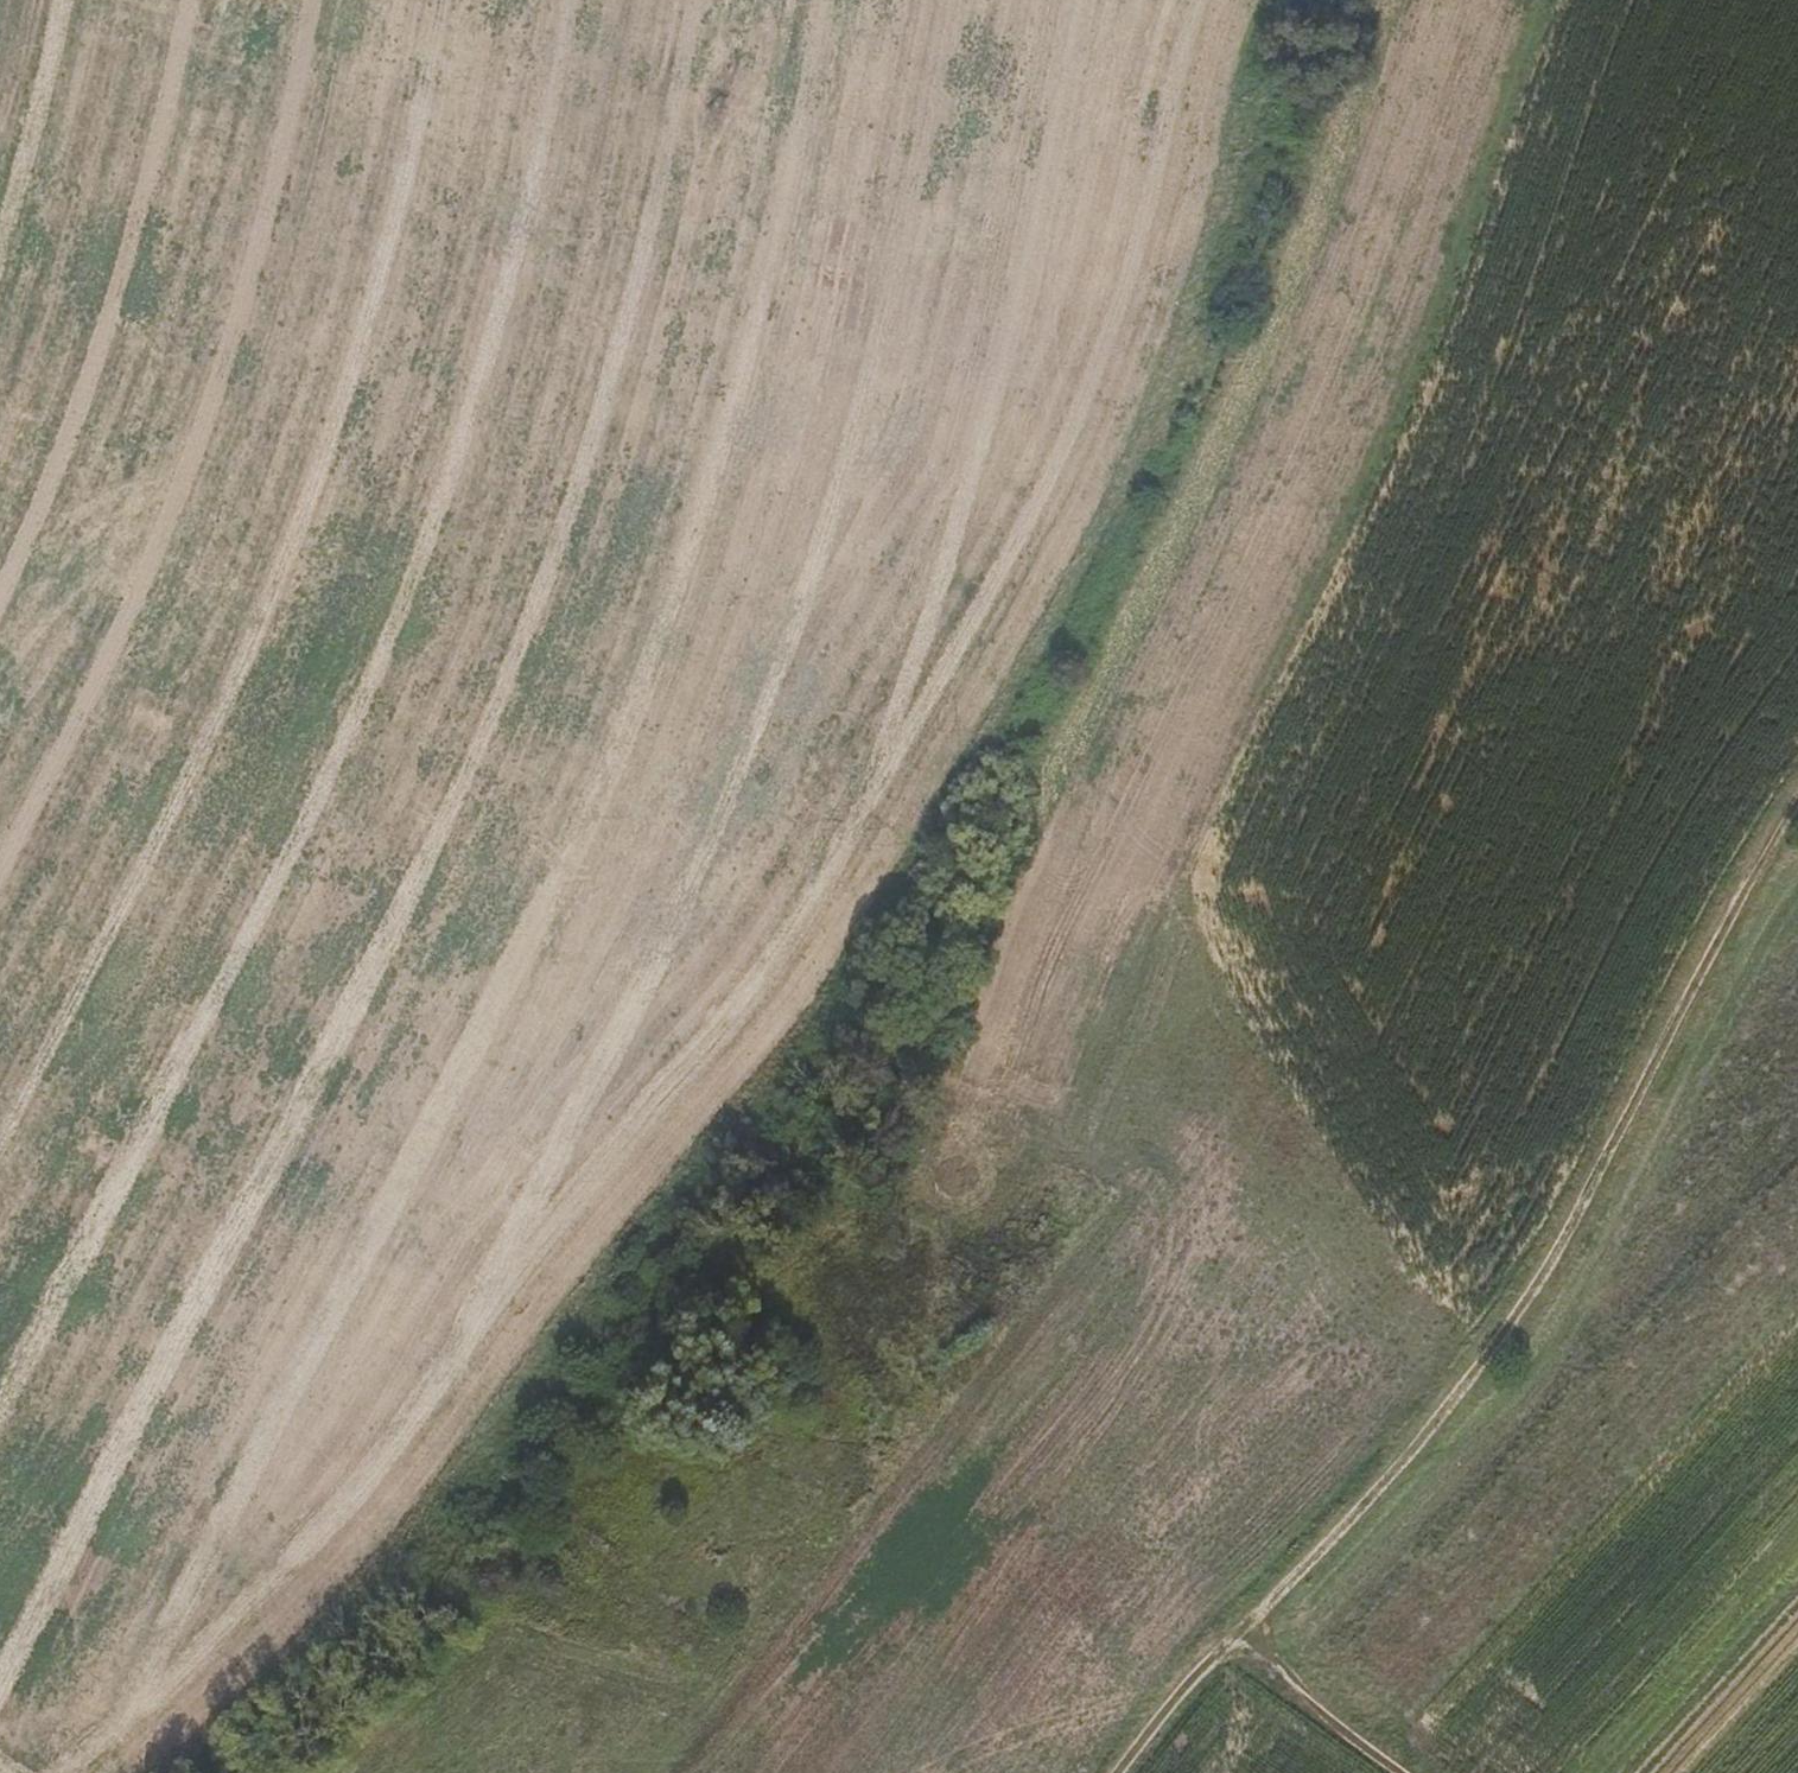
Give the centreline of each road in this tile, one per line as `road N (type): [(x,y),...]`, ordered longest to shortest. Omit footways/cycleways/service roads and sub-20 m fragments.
road 1 (track): [(1120,1772),(1222,1639),(1516,1324),(1797,801)]
road 2 (track): [(1222,1639),(1413,1772)]

